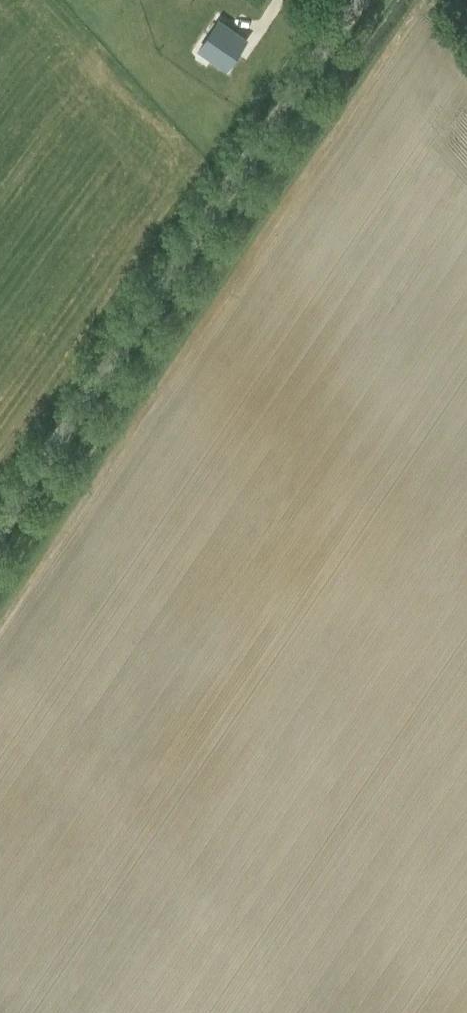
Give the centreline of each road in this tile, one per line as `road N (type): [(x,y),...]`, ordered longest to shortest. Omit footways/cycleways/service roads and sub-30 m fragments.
road 1 (unclassified): [(0,522),(355,0)]

